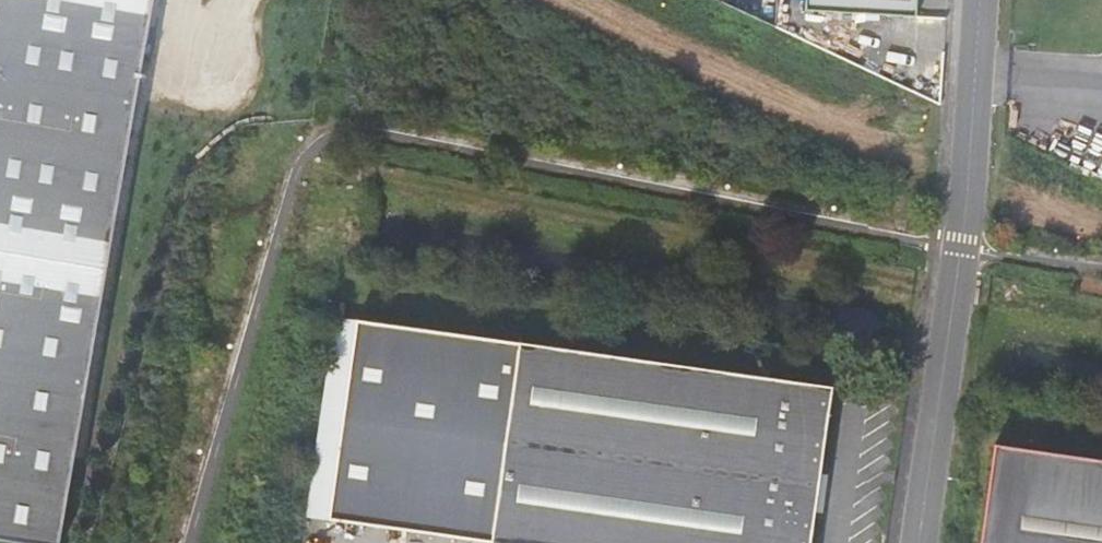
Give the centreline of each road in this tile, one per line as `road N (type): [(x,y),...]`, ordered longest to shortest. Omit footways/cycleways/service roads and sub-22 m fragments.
road 1 (unclassified): [(984,0),(969,250),(920,542)]

